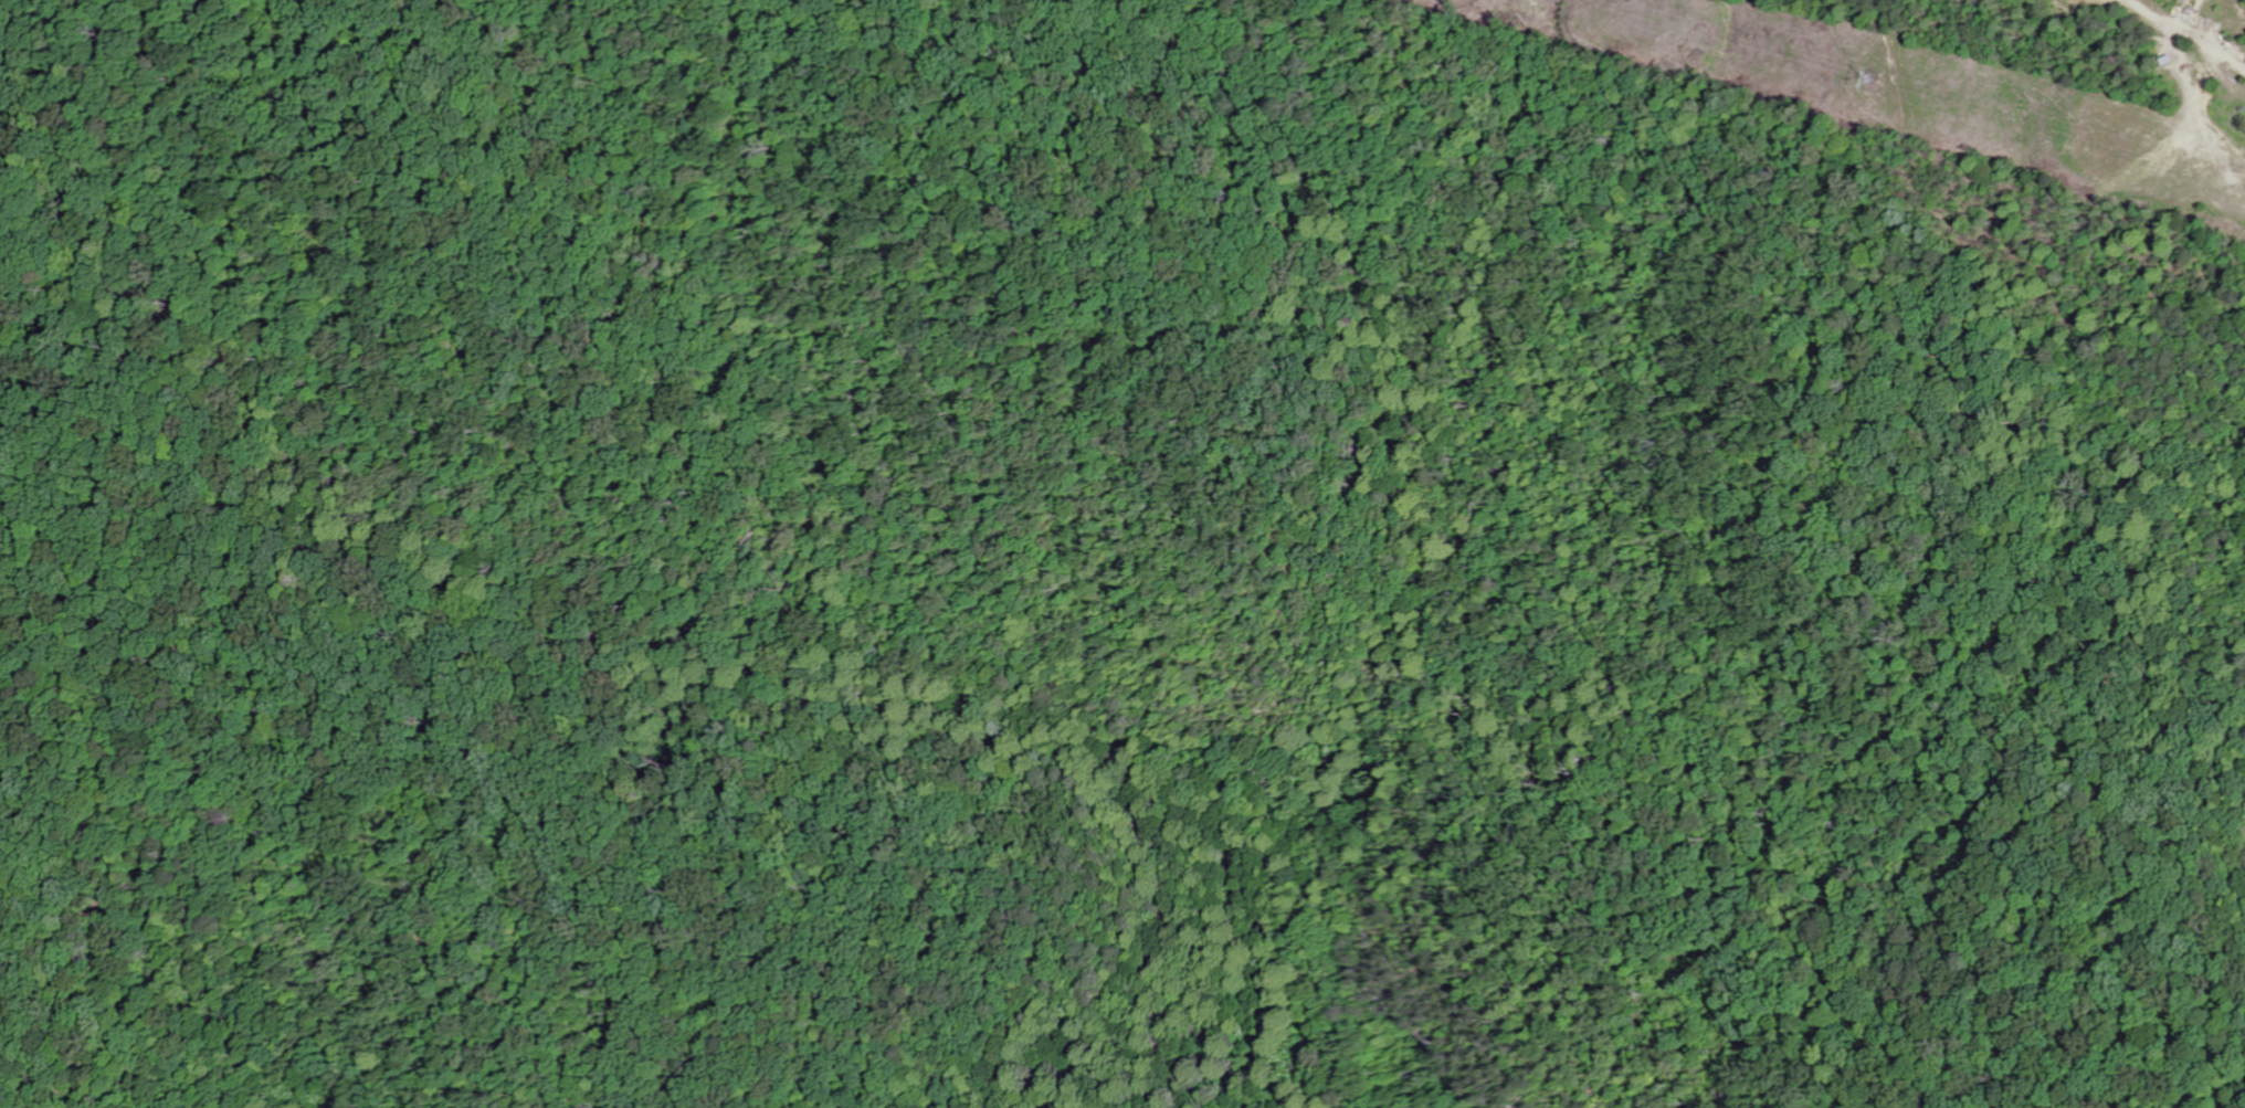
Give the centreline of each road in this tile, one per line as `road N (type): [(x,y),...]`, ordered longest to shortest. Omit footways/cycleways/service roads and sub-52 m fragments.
road 1 (residential): [(2122,0),(2193,24),(2244,63)]

